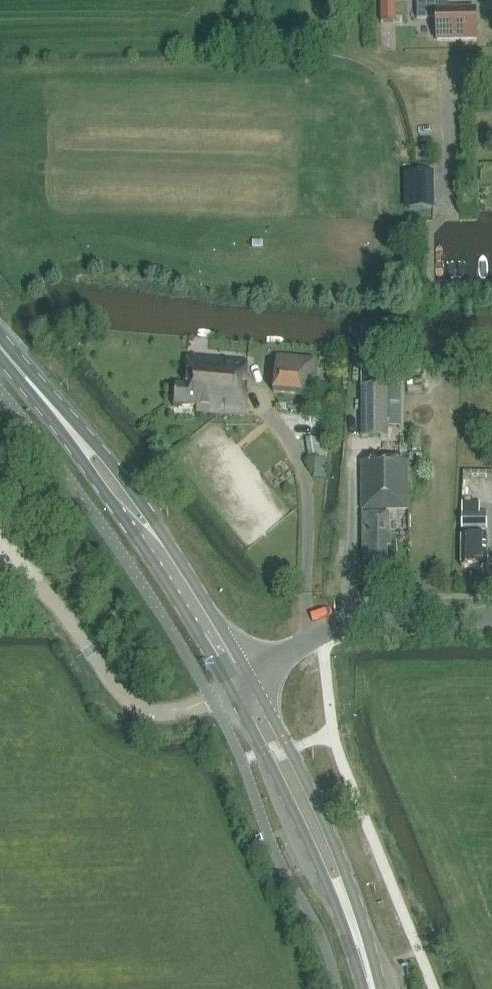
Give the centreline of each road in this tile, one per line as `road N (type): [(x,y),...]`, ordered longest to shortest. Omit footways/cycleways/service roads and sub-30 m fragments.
road 1 (primary): [(249,676),(125,481),(33,373),(16,365)]
road 2 (primary): [(16,365),(229,688)]
road 3 (primary): [(381,988),(329,831),(249,676)]
road 4 (primary): [(229,688),(308,840),(363,988)]
road 5 (tertiary): [(249,676),(336,629),(491,619)]

